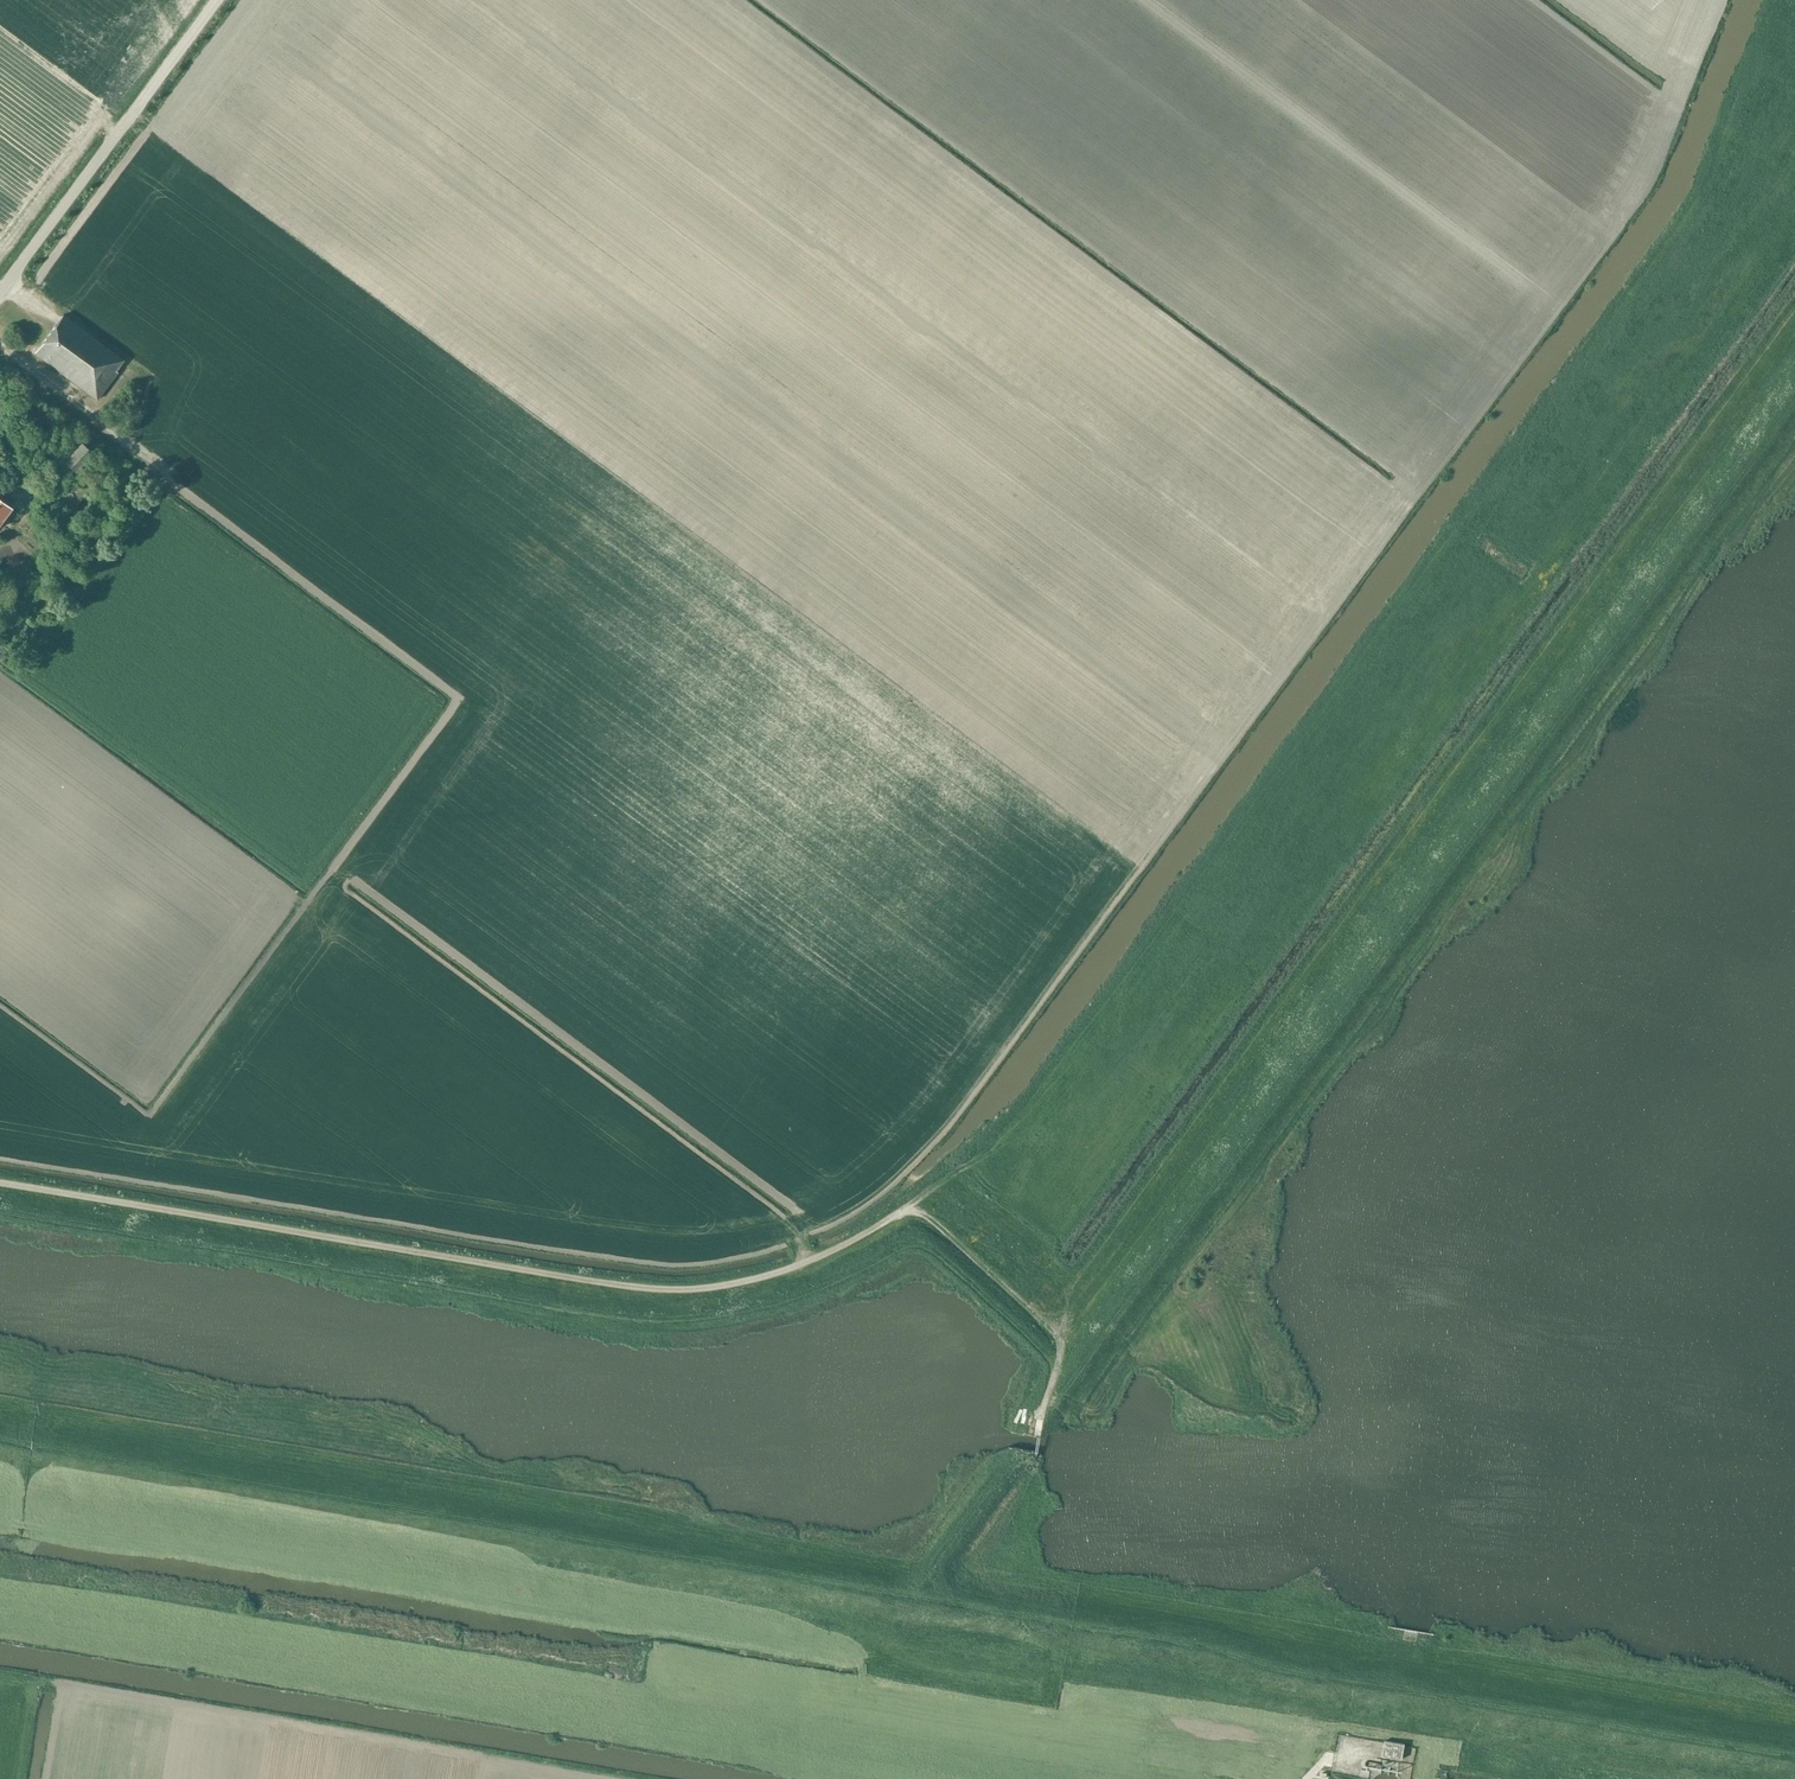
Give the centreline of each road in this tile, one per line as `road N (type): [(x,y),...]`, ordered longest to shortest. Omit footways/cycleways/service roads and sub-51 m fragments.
road 1 (track): [(1041,1414),(1059,1359),(1056,1337),(911,1210),(782,1270),(660,1290),(0,1183)]
road 2 (tertiary): [(0,292),(217,0)]

